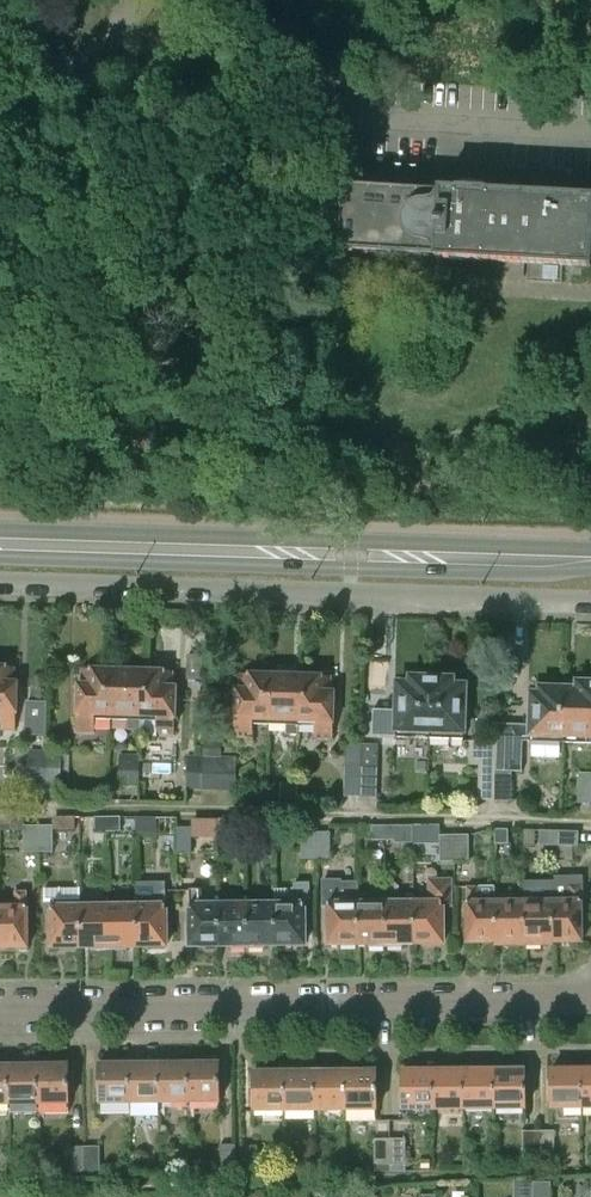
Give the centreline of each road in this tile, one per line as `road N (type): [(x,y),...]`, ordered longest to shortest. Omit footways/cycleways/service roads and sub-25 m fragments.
road 1 (primary): [(0,543),(590,562)]
road 2 (residential): [(590,602),(0,584)]
road 3 (residential): [(590,1002),(0,1009)]
road 4 (unclassified): [(590,105),(97,75)]

